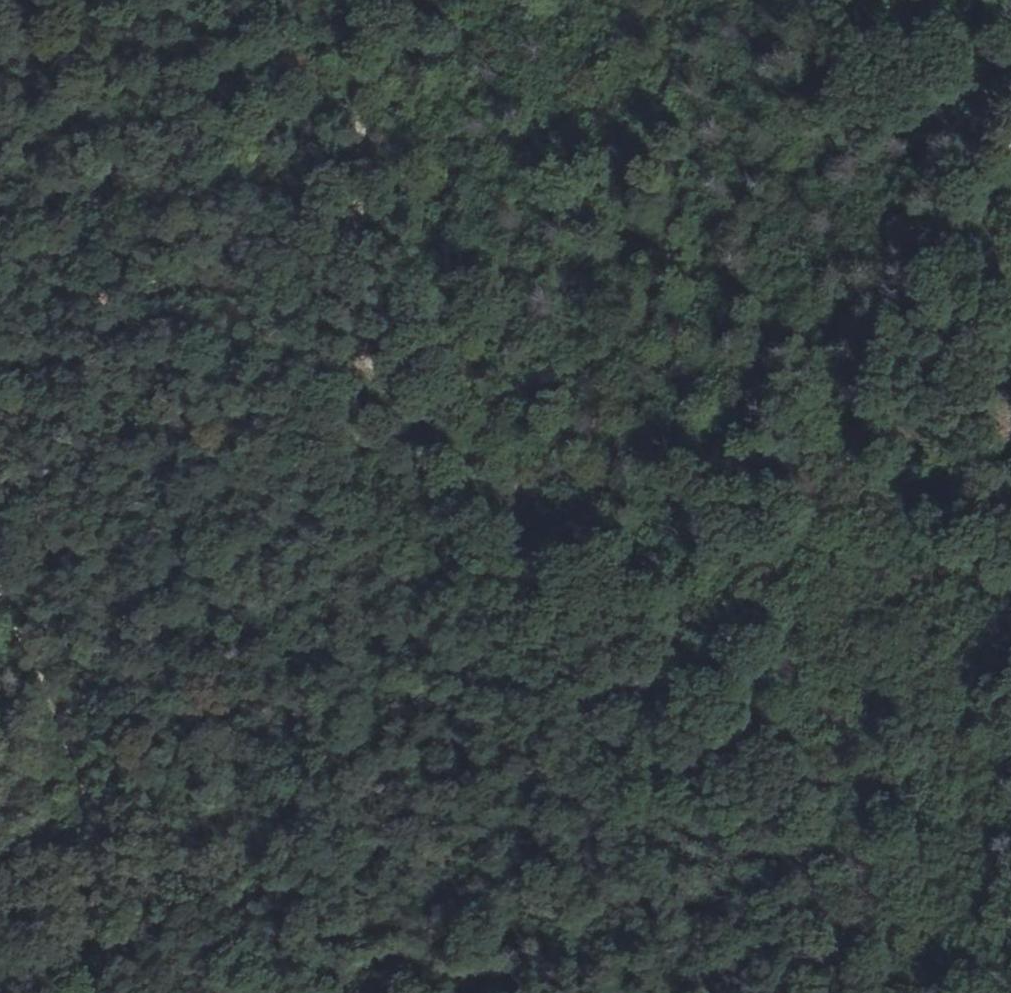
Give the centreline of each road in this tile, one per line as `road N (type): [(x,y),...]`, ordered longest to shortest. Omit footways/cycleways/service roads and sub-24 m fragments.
road 1 (track): [(113,992),(99,845),(50,698),(0,588)]

